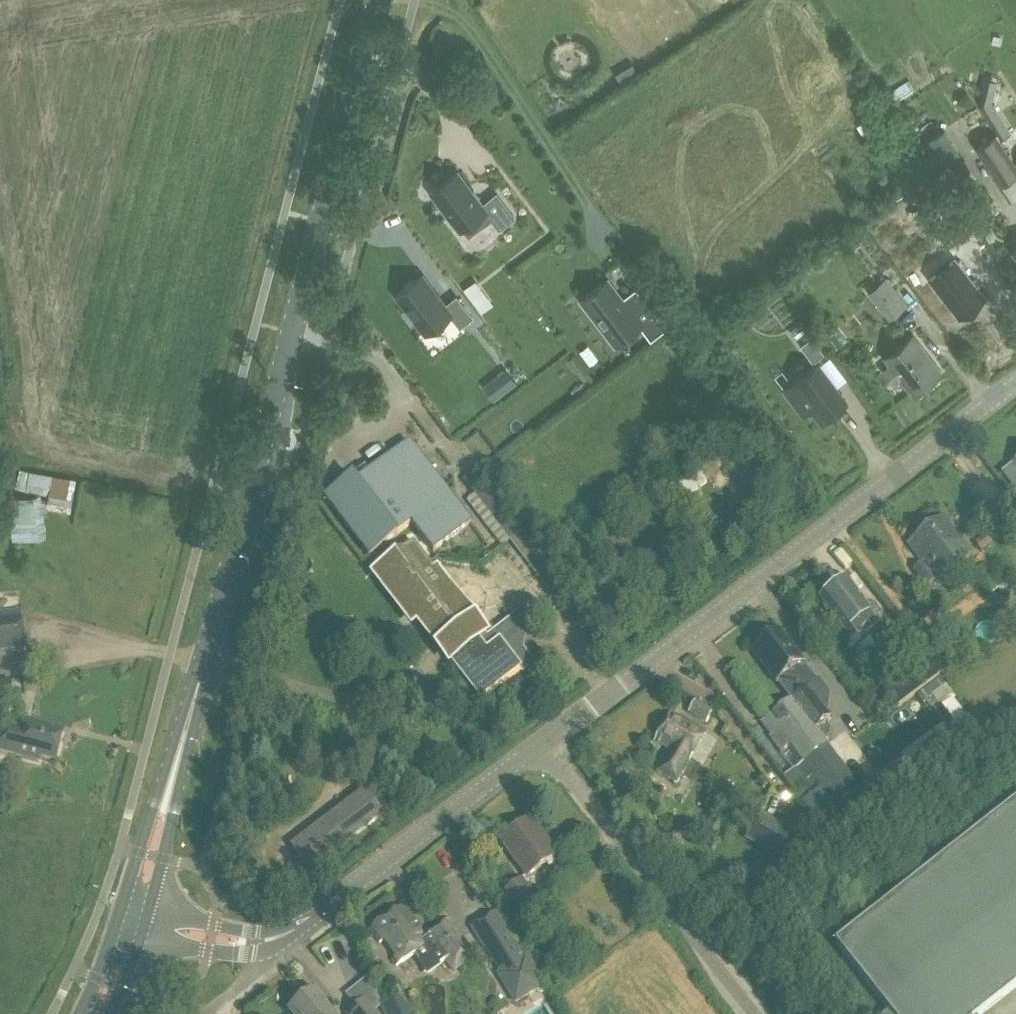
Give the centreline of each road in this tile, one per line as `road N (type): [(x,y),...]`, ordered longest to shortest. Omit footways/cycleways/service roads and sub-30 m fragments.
road 1 (secondary): [(135,926),(382,0)]
road 2 (tertiary): [(549,741),(1015,384)]
road 3 (unclassified): [(763,1013),(549,741)]
road 4 (tertiary): [(301,938),(549,741)]
road 5 (tertiary): [(135,926),(211,939),(301,938)]

